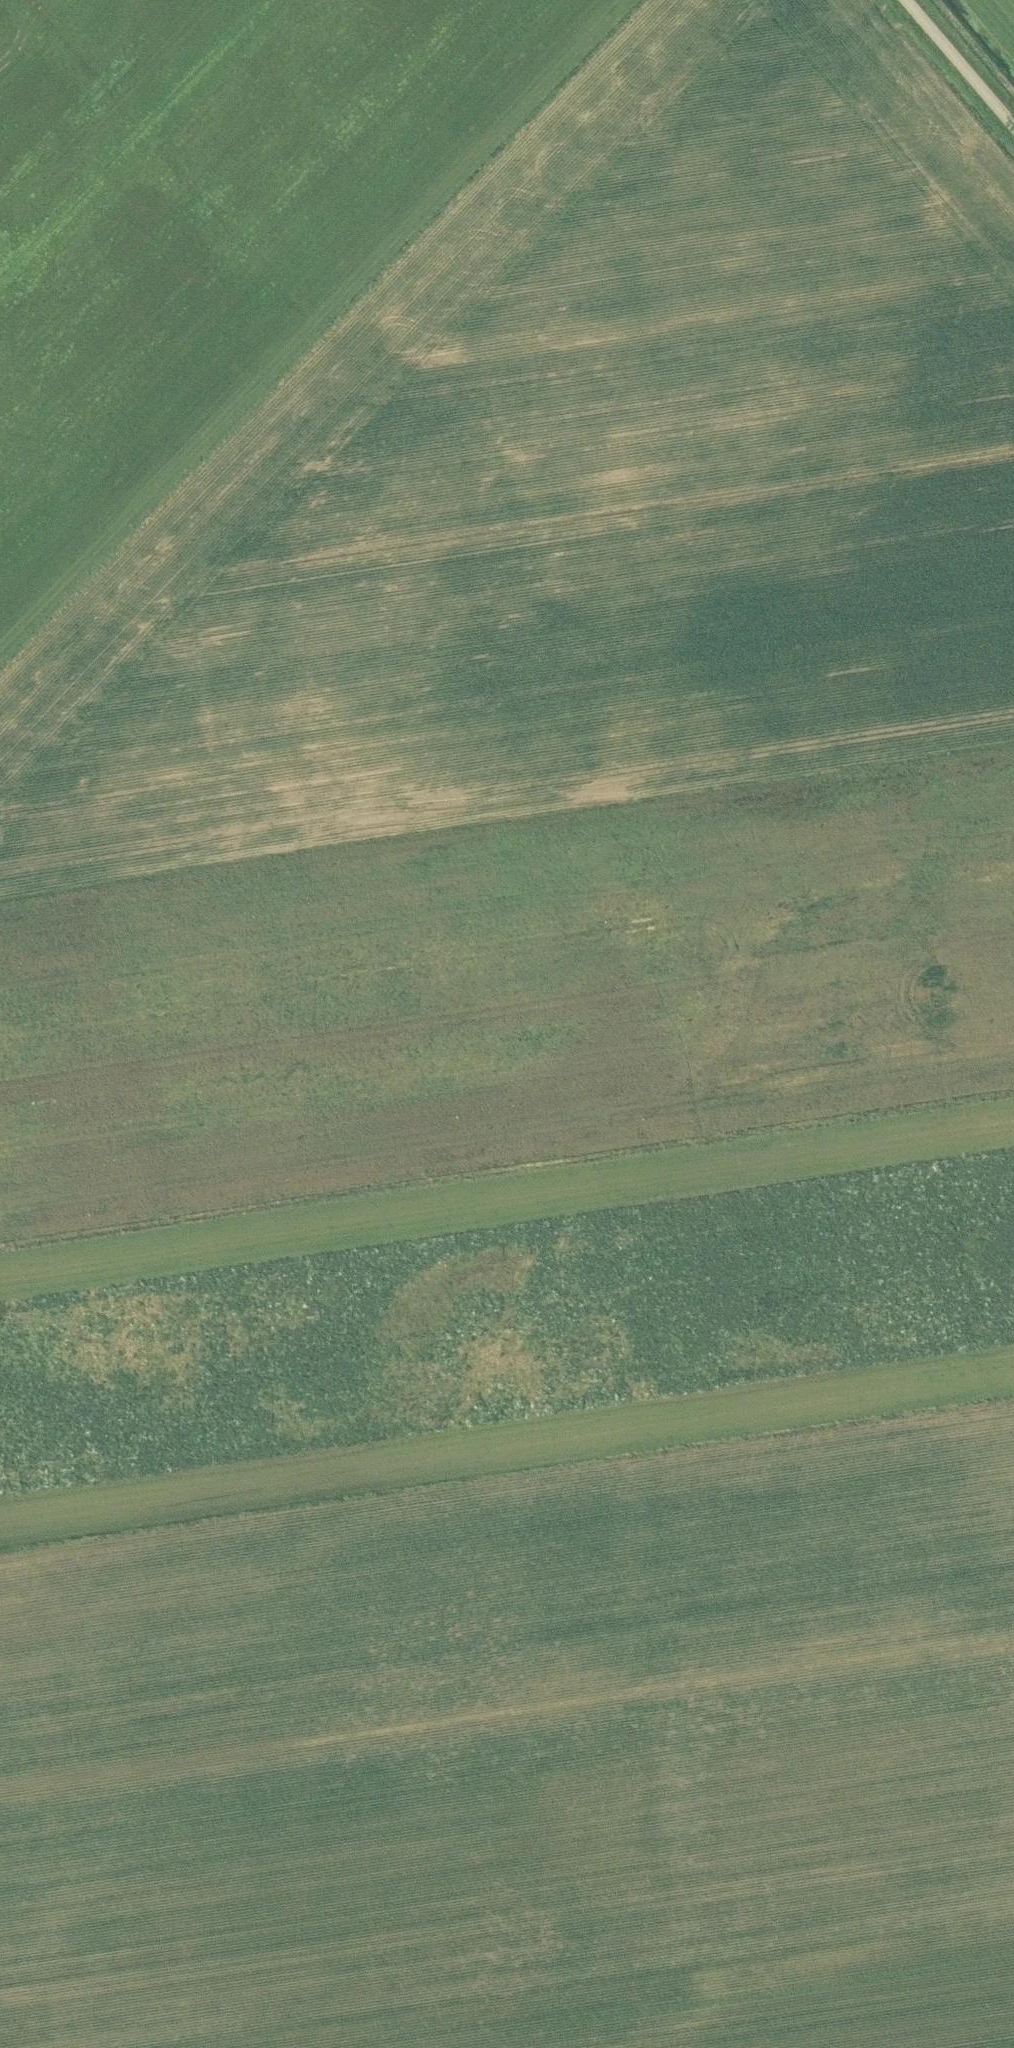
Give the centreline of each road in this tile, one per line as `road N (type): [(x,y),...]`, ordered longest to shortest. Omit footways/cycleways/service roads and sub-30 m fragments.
road 1 (unclassified): [(1013,131),(903,0)]

